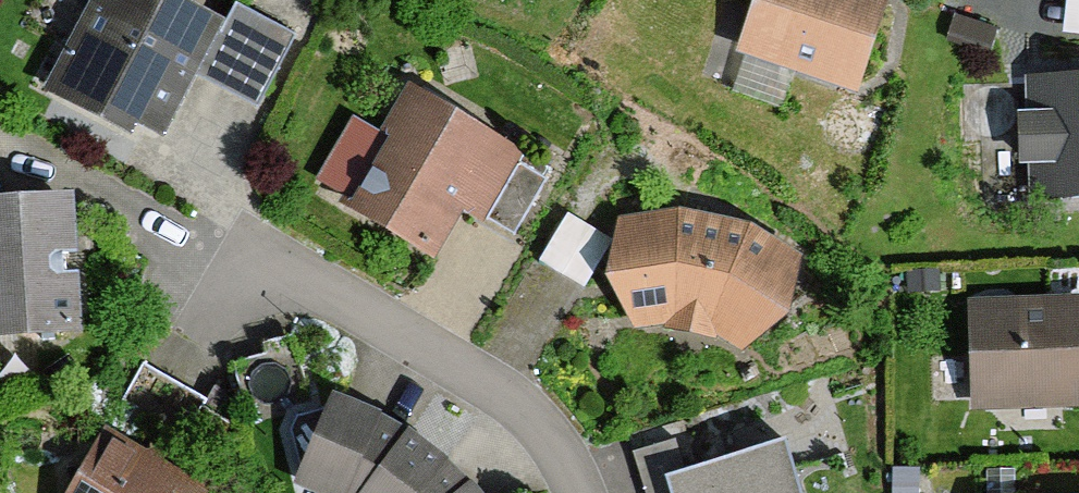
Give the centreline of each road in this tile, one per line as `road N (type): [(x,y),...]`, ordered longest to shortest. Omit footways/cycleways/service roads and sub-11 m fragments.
road 1 (residential): [(575,492),(566,467),(520,407),(471,369),(246,255)]

